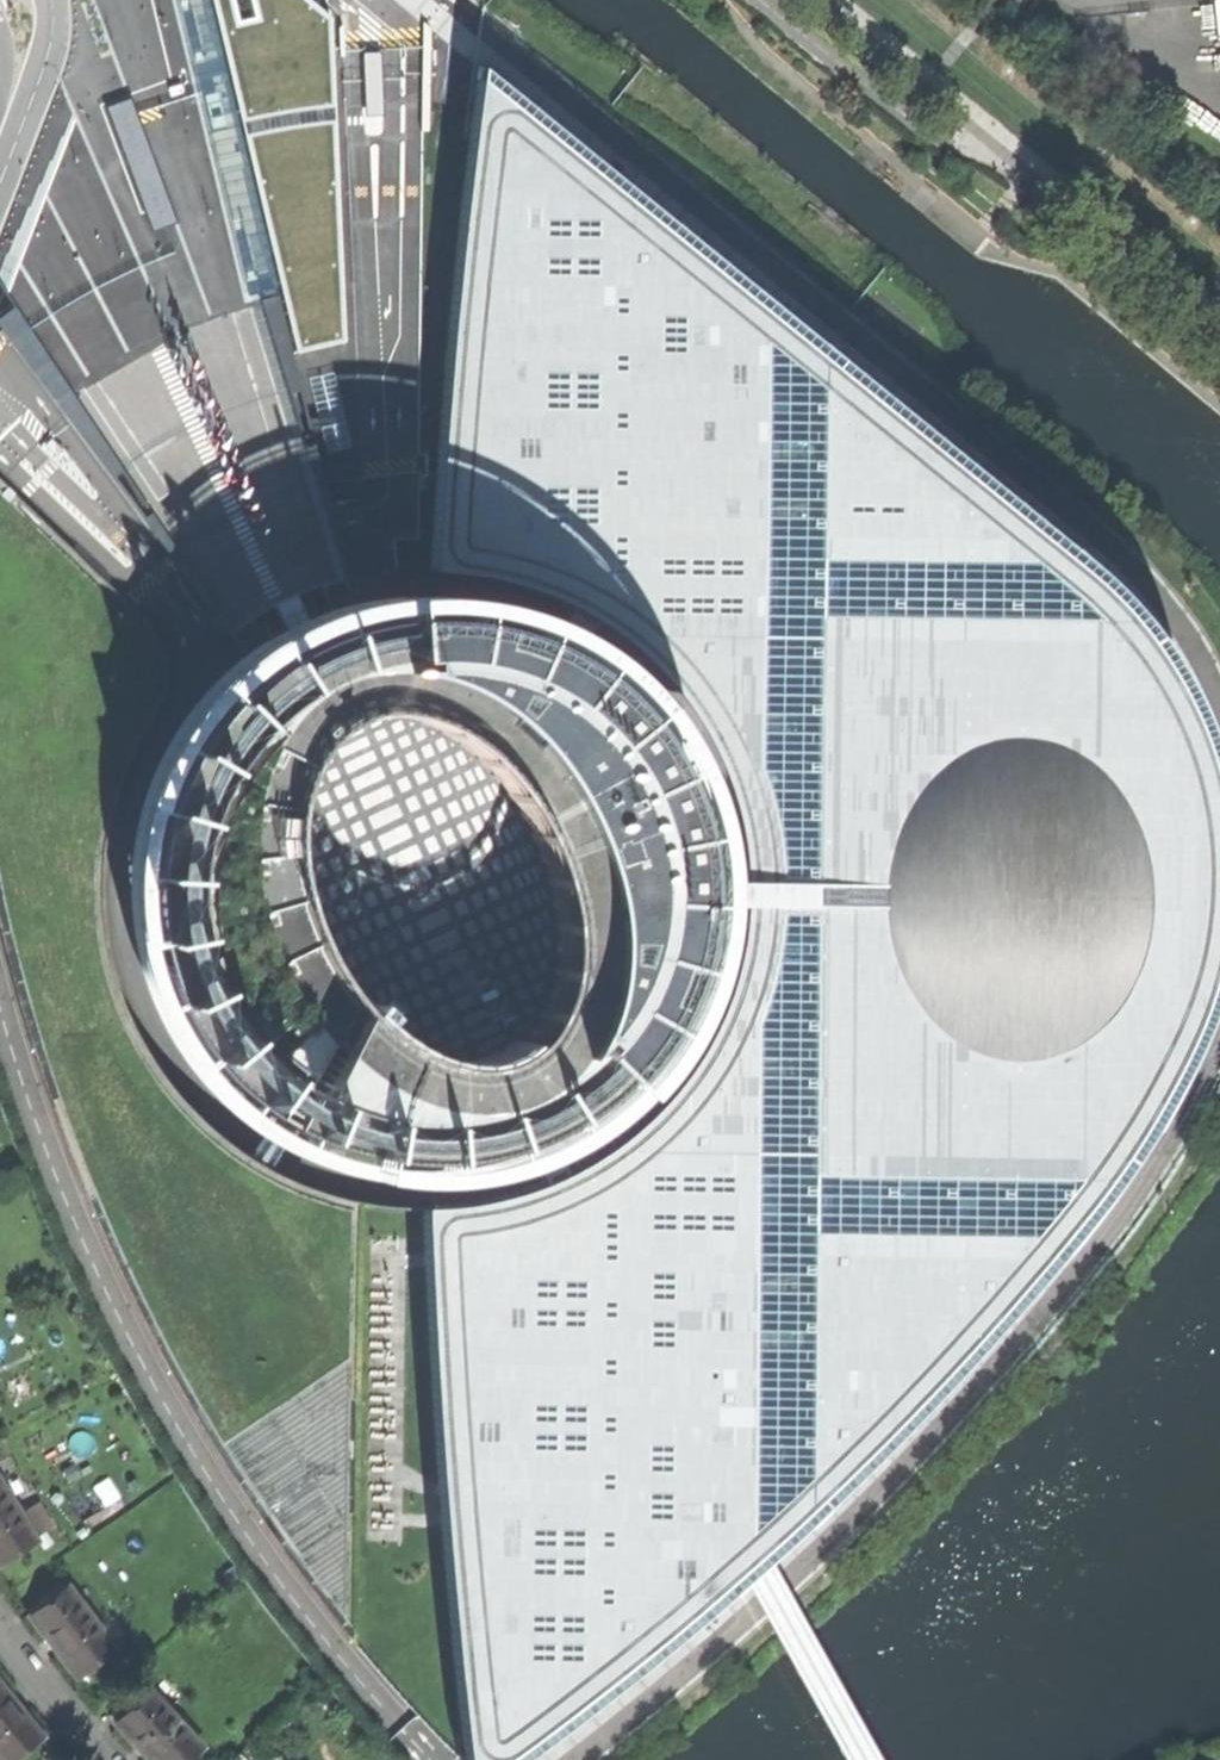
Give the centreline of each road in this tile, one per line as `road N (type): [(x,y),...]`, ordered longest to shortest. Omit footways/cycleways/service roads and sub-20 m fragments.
road 1 (residential): [(119,1759),(0,1618)]
road 2 (residential): [(62,62),(0,189)]

